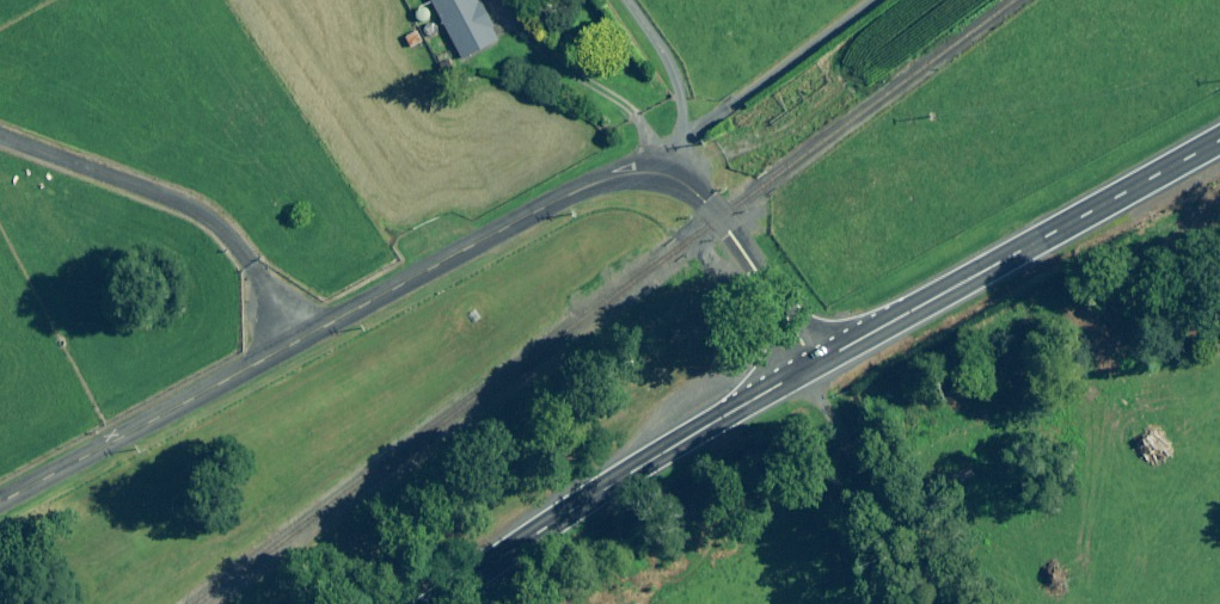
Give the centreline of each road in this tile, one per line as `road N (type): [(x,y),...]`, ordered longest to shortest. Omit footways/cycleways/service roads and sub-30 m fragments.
road 1 (unclassified): [(0,502),(571,194),(624,174),(666,175),(700,196),(821,361)]
road 2 (primary): [(821,361),(434,603)]
road 3 (primary): [(1219,142),(821,361)]

